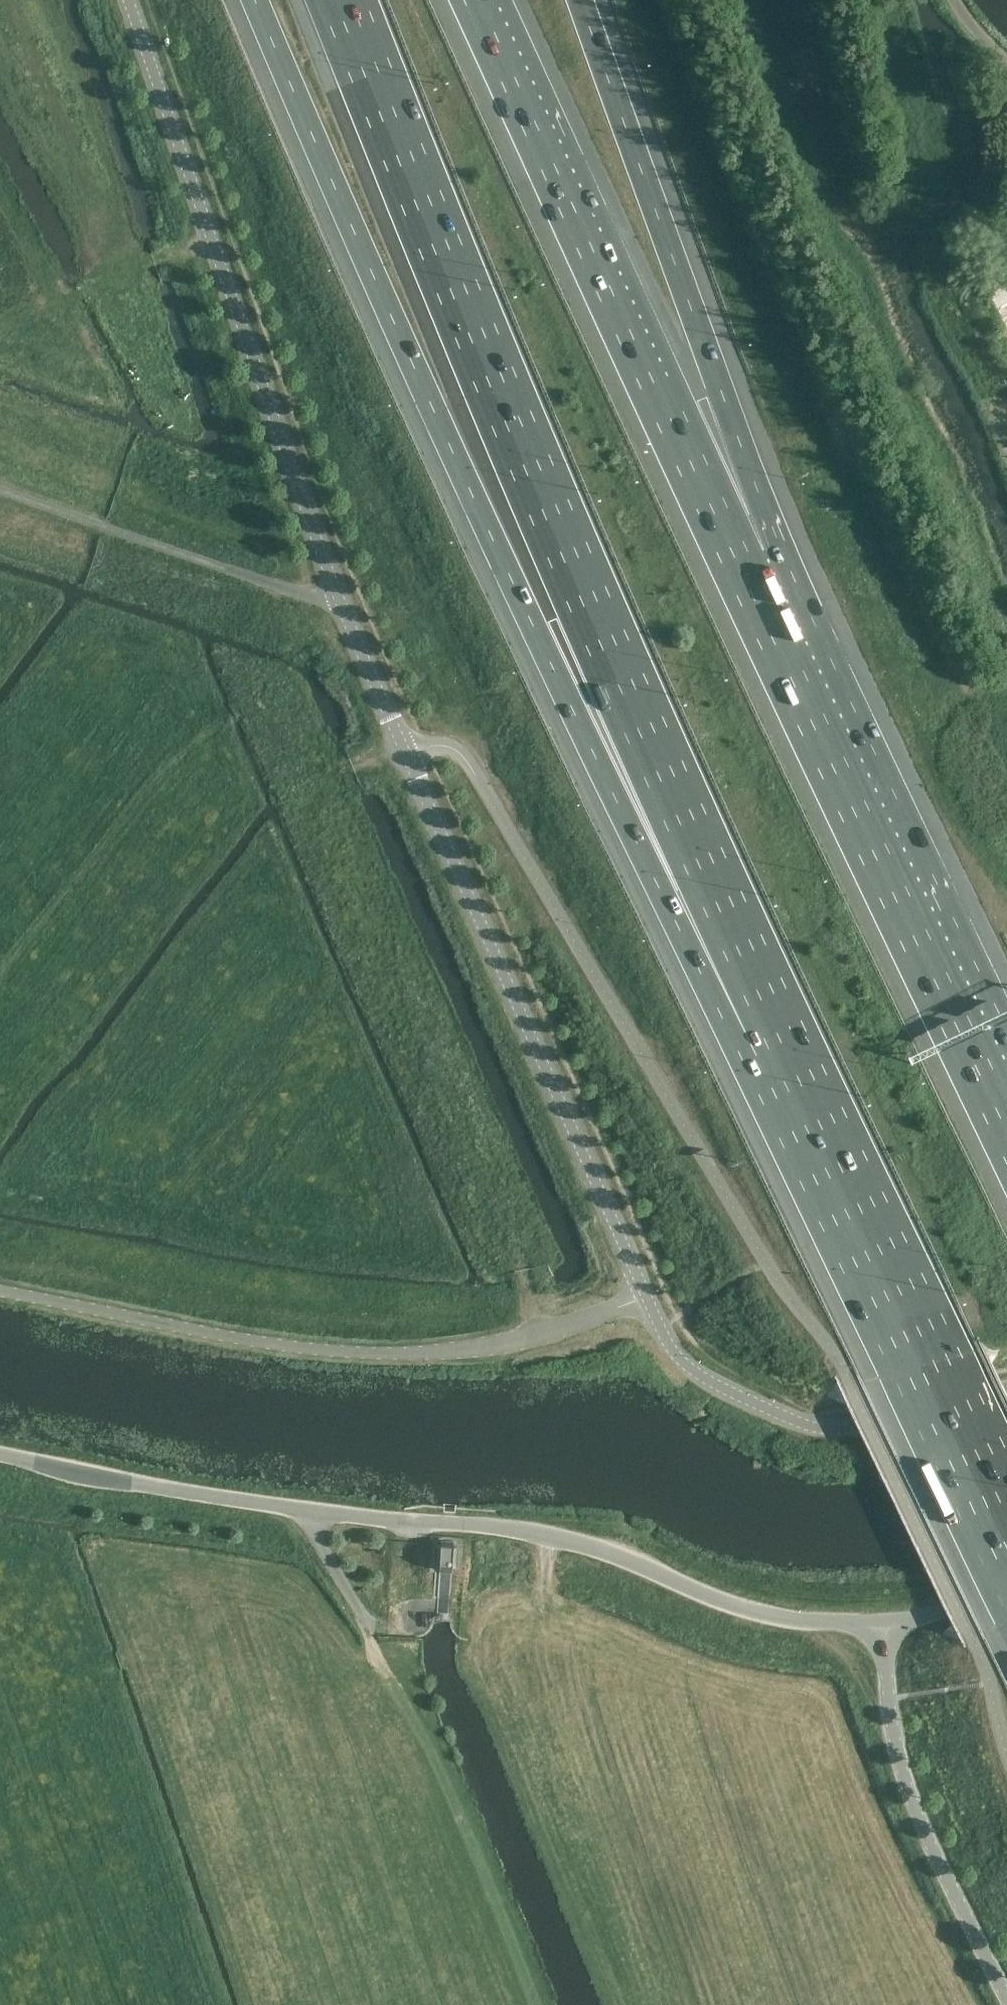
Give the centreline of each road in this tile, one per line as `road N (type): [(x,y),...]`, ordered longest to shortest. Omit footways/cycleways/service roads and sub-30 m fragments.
road 1 (unclassified): [(644,1295),(346,608),(125,0)]
road 2 (motorway): [(255,0),(528,614),(753,997)]
road 3 (motorway): [(338,0),(753,997)]
road 4 (unclassified): [(887,1623),(773,1615),(613,1553),(511,1529),(255,1503),(0,1456)]
road 5 (unclassified): [(644,1295),(540,1333),(398,1349),(241,1338),(0,1292)]
road 6 (motorway): [(742,558),(647,385),(472,0)]
road 7 (motorway): [(1006,1115),(742,558)]
road 8 (motorway): [(753,997),(1006,1528)]
road 9 (motorway): [(742,558),(710,359),(581,0)]
road 10 (track): [(537,2004),(409,1692),(384,1662),(367,1620)]
road 11 (unclassified): [(644,1295),(677,1356),(698,1373),(820,1427),(856,1427),(1006,1389)]
road 12 (unclassified): [(1006,1997),(907,1787),(889,1698),(887,1623)]
road 13 (unclassified): [(1006,1595),(887,1623)]

